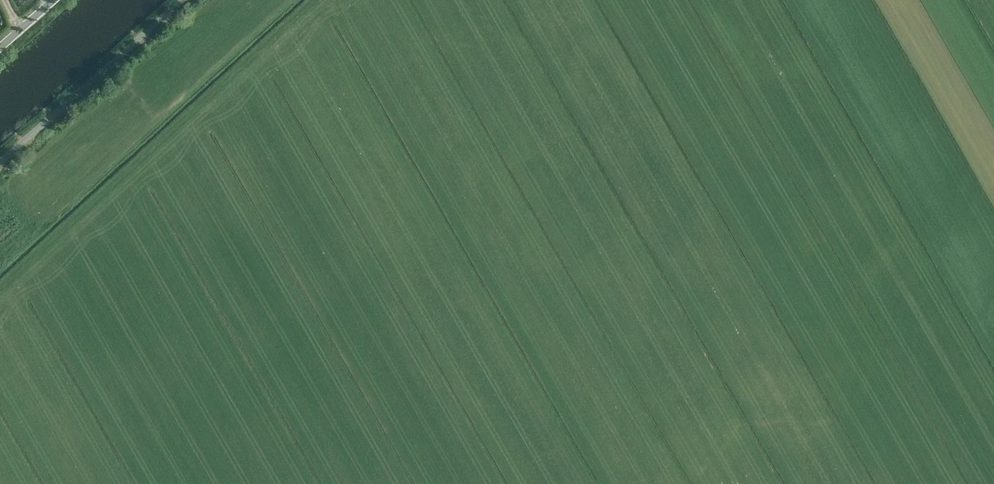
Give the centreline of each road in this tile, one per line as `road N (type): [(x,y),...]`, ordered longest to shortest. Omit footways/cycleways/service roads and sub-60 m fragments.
road 1 (track): [(0,161),(182,0)]

